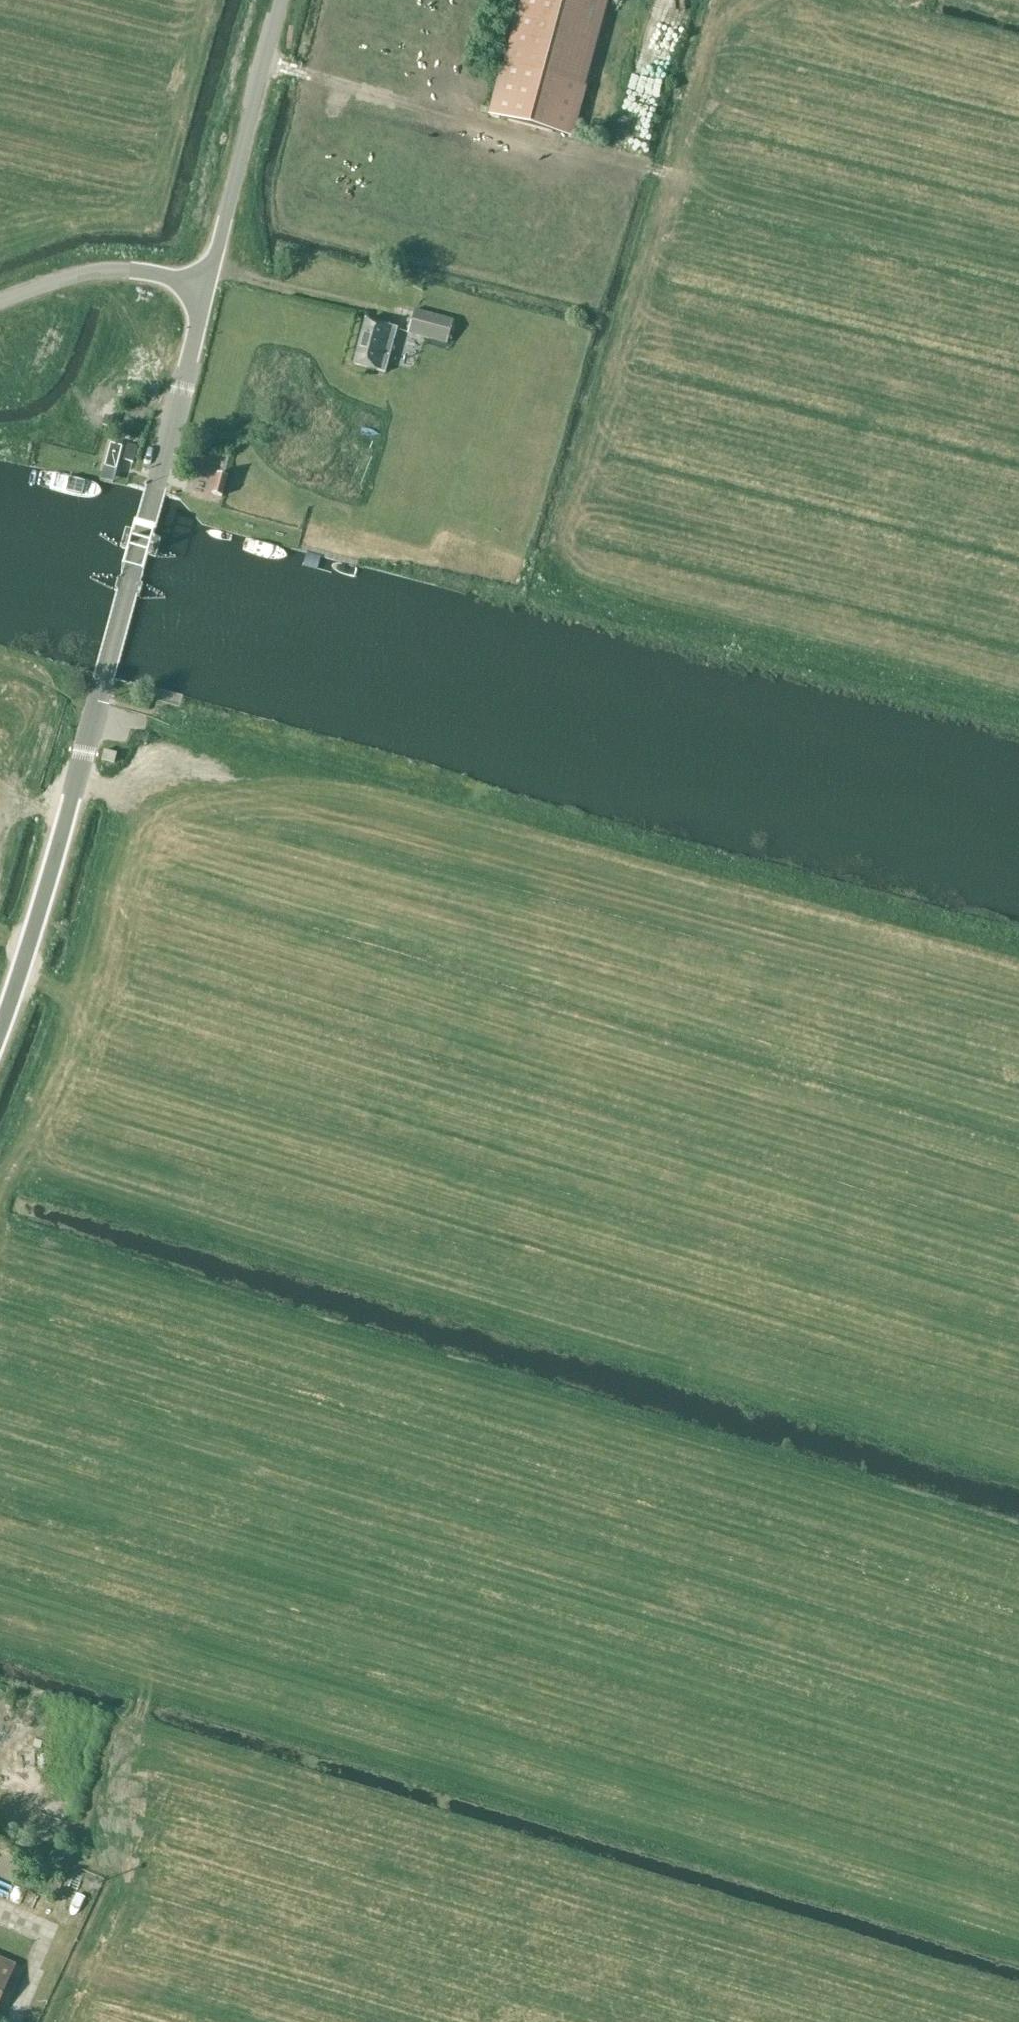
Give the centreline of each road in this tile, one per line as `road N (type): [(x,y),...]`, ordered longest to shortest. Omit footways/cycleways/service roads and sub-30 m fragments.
road 1 (unclassified): [(0,1030),(205,288)]
road 2 (unclassified): [(205,288),(281,0)]
road 3 (unclassified): [(205,288),(106,270),(0,302)]

